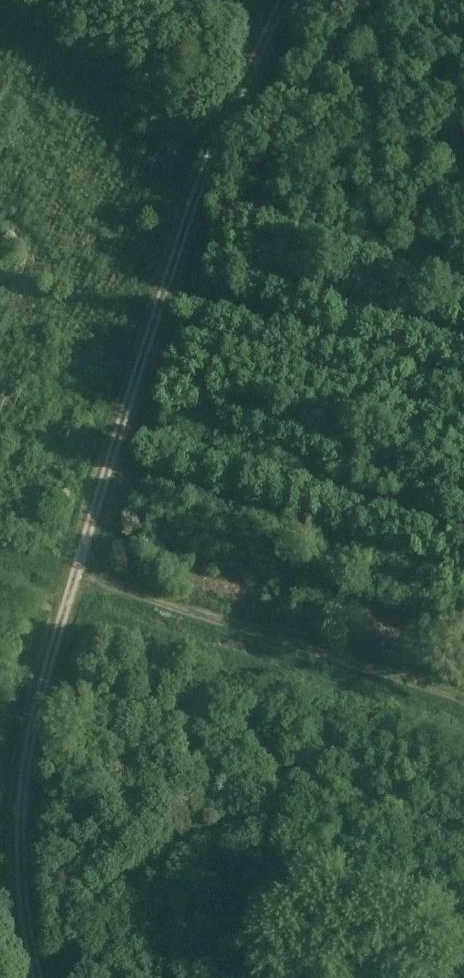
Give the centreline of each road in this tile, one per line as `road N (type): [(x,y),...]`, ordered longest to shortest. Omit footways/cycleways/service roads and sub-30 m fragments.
road 1 (track): [(273,36),(224,149),(75,579),(41,703),(25,789),(25,877),(38,977)]
road 2 (track): [(75,579),(463,702)]
road 3 (track): [(224,149),(0,12)]

